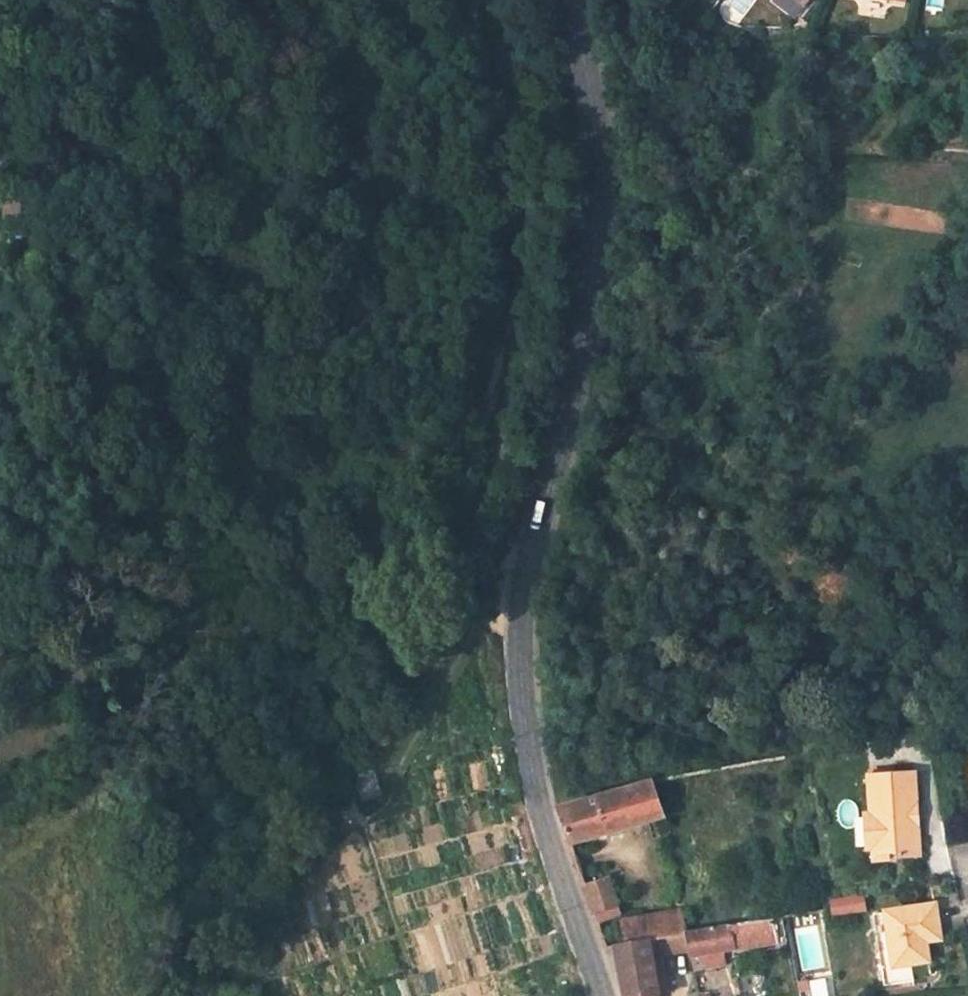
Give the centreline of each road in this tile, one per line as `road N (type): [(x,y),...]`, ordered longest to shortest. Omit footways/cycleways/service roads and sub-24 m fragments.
road 1 (unclassified): [(568,0),(597,200),(519,559),(514,631),(545,820),(602,995)]

